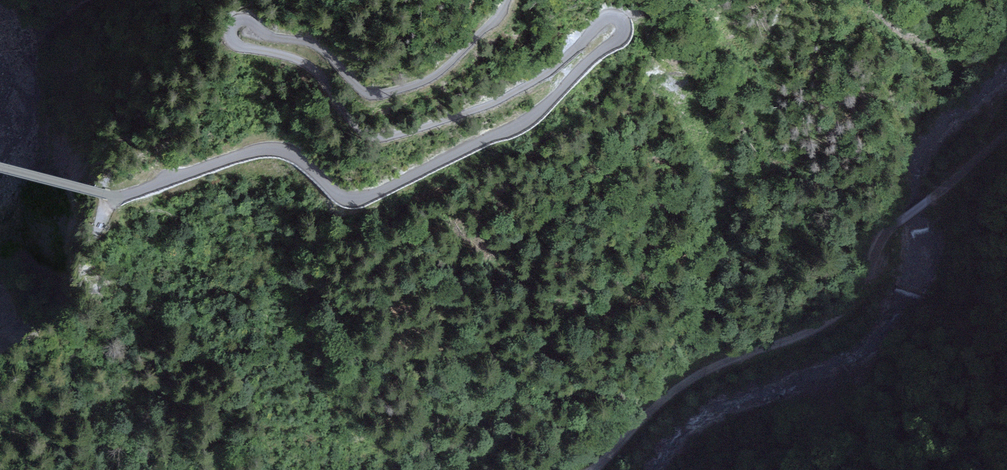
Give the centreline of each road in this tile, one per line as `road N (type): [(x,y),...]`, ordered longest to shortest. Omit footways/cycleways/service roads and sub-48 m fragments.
road 1 (tertiary): [(0,167),(116,196),(273,149),(292,154),(356,201),(522,123),(617,42),(624,25),(610,16),(554,68),(494,104),(372,137),(310,66),(234,43),(232,25),(245,18),(268,36),(311,43),(380,94),(439,73),(509,0)]
road 2 (track): [(1006,139),(885,235),(850,311),(704,372),(595,469)]

